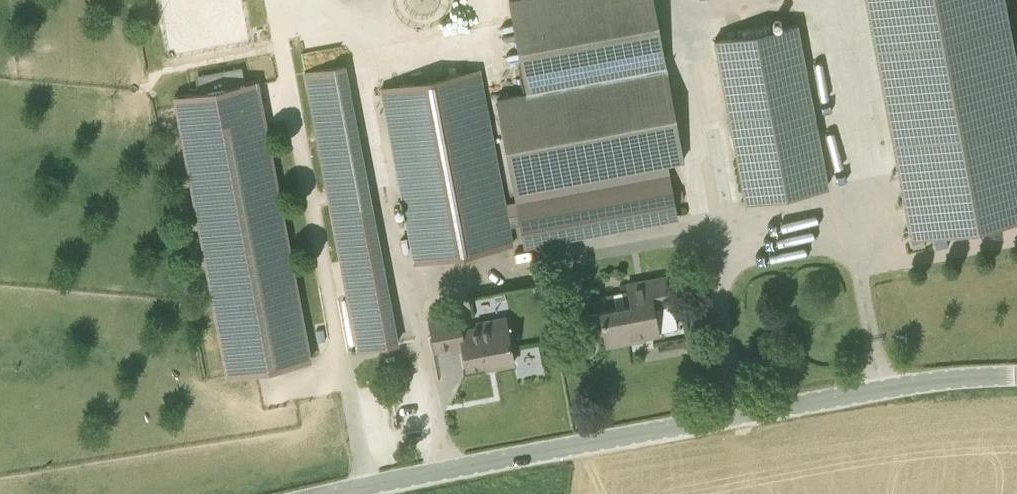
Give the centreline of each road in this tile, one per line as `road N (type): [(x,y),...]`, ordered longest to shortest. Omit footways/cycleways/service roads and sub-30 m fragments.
road 1 (unclassified): [(333,493),(915,383),(1016,375)]
road 2 (track): [(683,0),(689,25),(798,0)]

